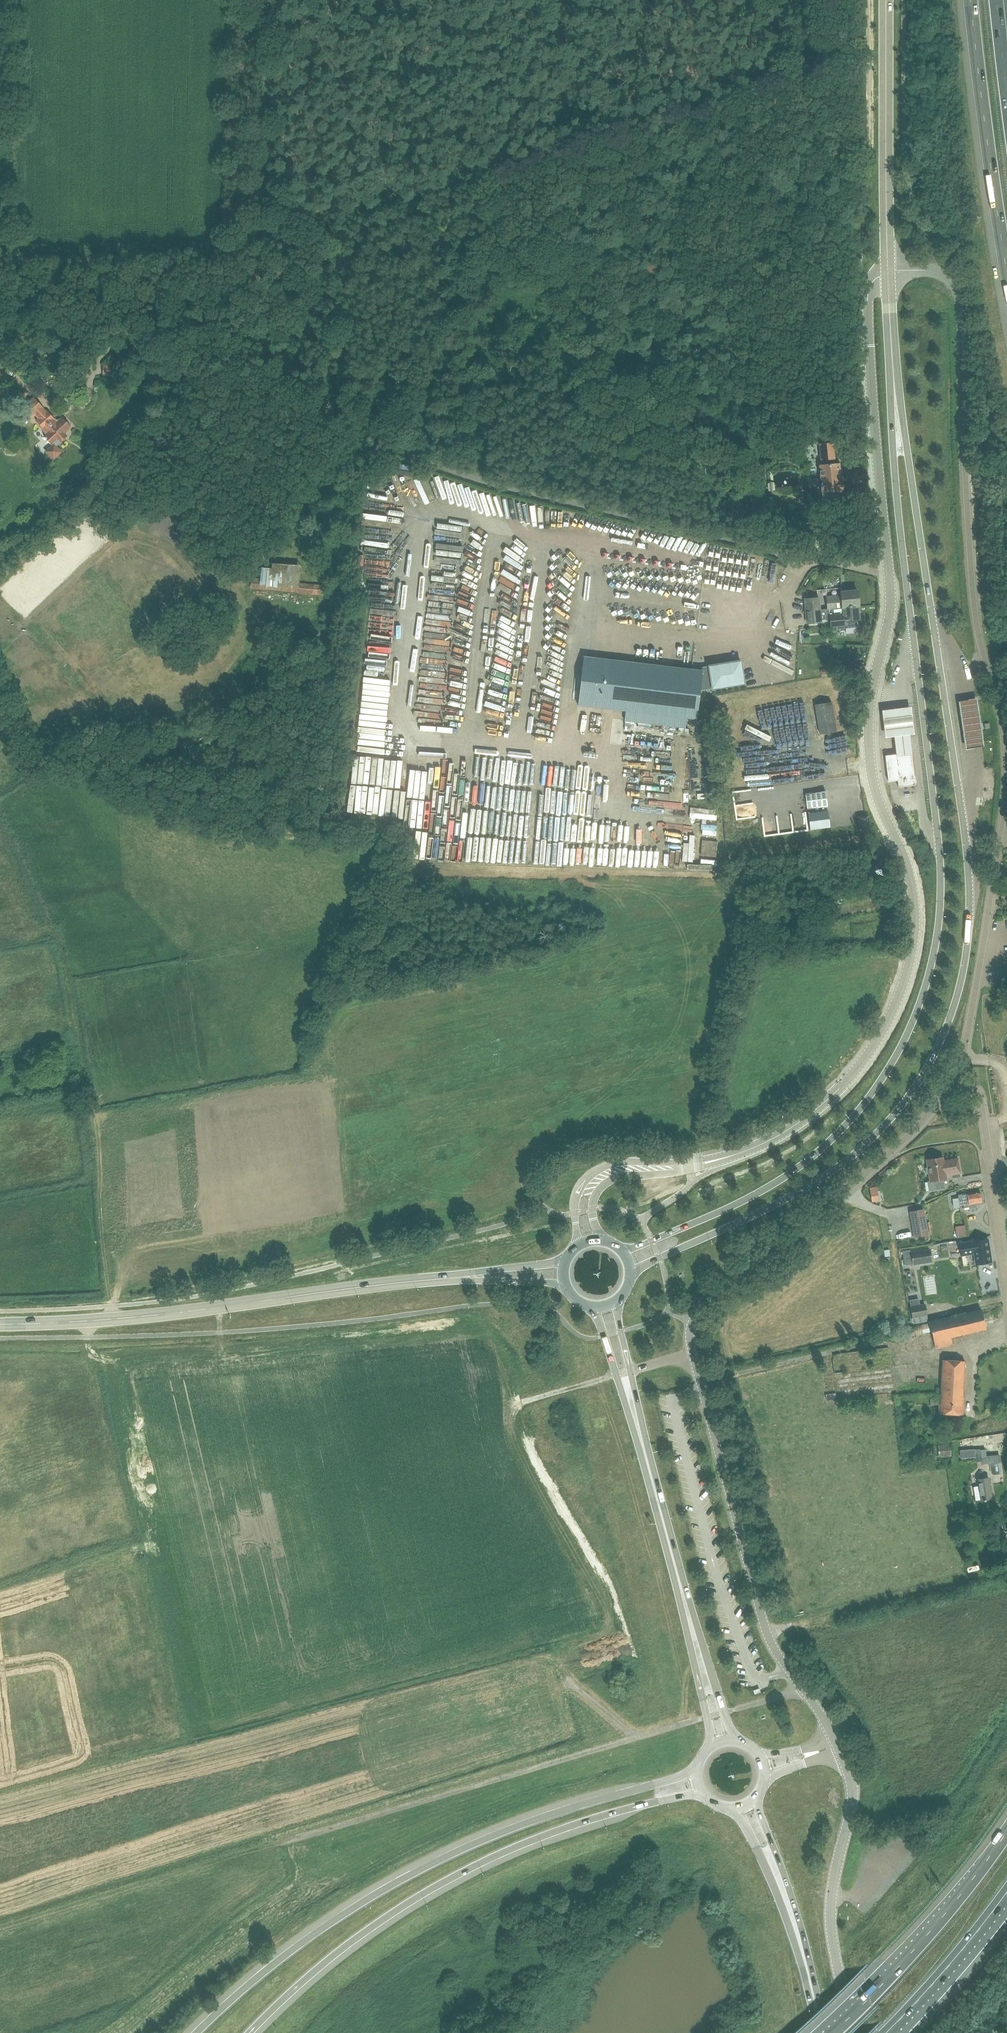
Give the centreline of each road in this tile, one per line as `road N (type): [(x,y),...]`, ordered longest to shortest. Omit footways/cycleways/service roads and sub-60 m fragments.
road 1 (primary): [(632,1269),(755,1215),(861,1150),(920,1081),(959,994),(968,910),(963,821),(896,404)]
road 2 (primary): [(896,404),(894,456),(941,892),(918,1003),(895,1063),(865,1106),(794,1172),(653,1241),(622,1248)]
road 3 (unclassified): [(888,572),(509,497),(259,375),(0,296)]
road 4 (unclassified): [(889,272),(932,272),(959,290),(972,592),(1006,744),(975,1005),(950,1084)]
road 5 (unclassified): [(598,1179),(627,1168),(718,1160),(783,1133),(822,1105),(886,1025),(916,934),(911,880),(879,801),(868,743),(892,607),(888,572)]
road 6 (motorway): [(697,1770),(464,1849),(314,1936),(198,2032)]
road 7 (track): [(0,827),(45,934),(59,932),(111,1320)]
road 8 (motorway): [(252,2032),(331,1960),(471,1871),(545,1838),(702,1792)]
road 9 (primary): [(0,1325),(111,1320),(455,1278)]
road 10 (unclassified): [(838,1746),(767,1633),(691,1352)]
road 11 (unclassified): [(691,1352),(697,1309),(826,1210),(916,1130),(950,1084)]
road 12 (unclassified): [(888,572),(869,312),(870,290),(889,272)]
road 13 (unclassified): [(838,1746),(853,1797),(831,1919),(854,2032)]
road 14 (motorway): [(971,0),(1006,273)]
road 15 (primary): [(700,1657),(628,1392)]
road 16 (primary): [(889,272),(886,0)]
road 17 (motorway): [(1006,1833),(899,1968),(834,2032)]
road 18 (primary): [(828,2032),(757,1796)]
road 19 (primary): [(733,1807),(782,1907),(818,2032)]
road 20 (unclassified): [(1006,1271),(985,1101),(950,1084)]
road 21 (motorway): [(886,2032),(1006,1894)]
road 22 (primary): [(896,404),(889,272)]

